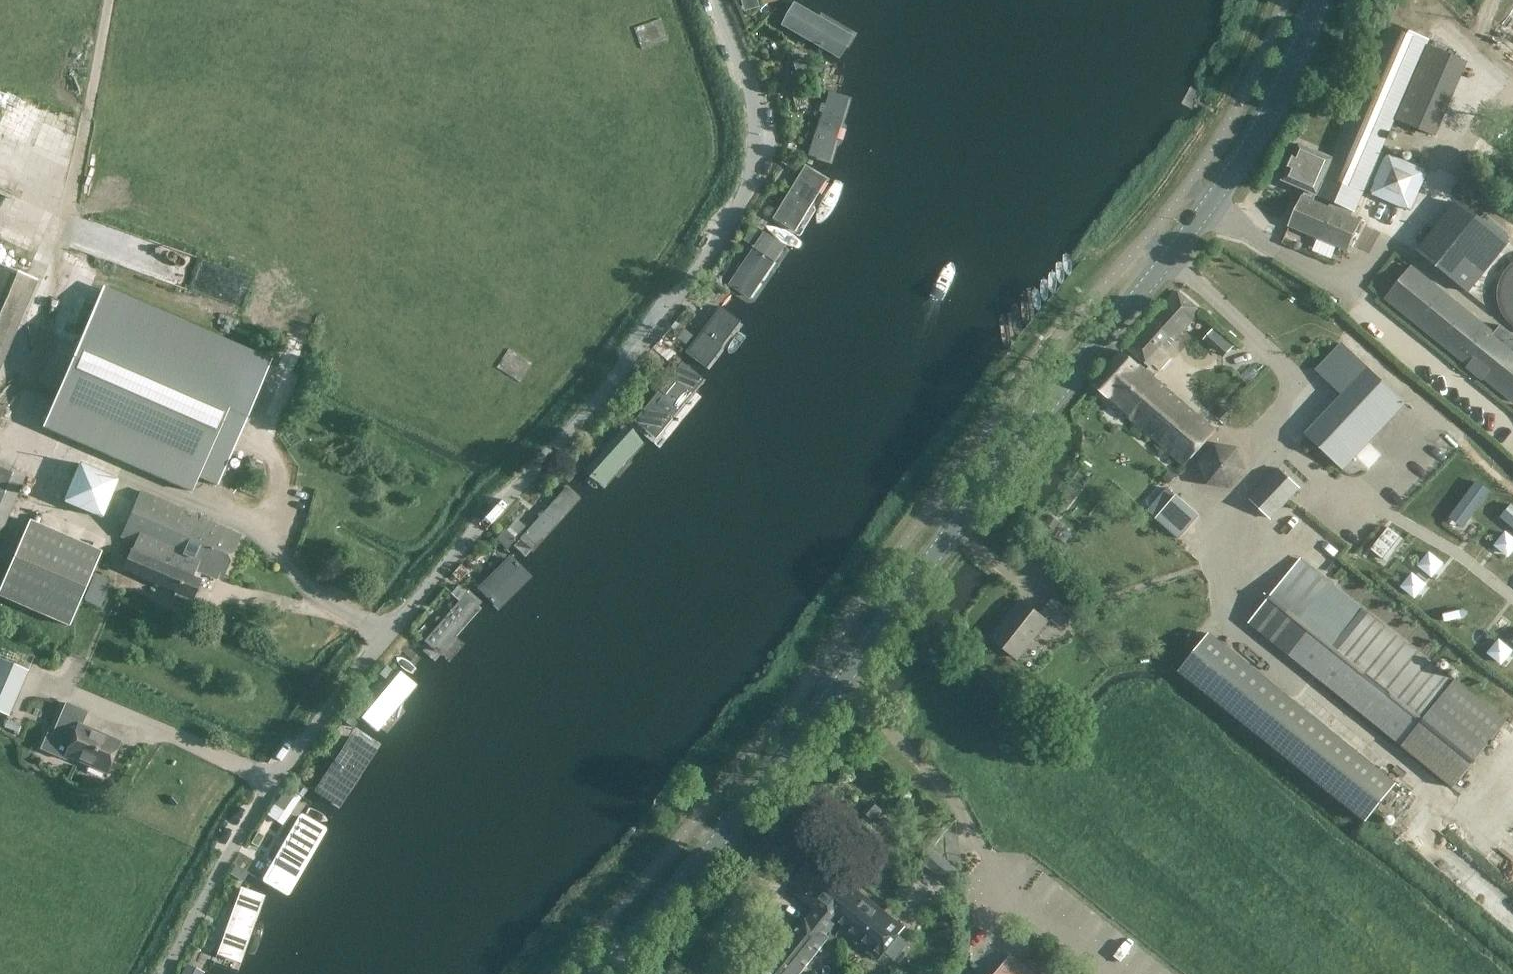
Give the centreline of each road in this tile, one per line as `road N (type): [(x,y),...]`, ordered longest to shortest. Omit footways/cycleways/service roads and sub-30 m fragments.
road 1 (secondary): [(602,973),(717,842),(1030,426),(1189,232),(1282,88),(1316,0)]
road 2 (unclassified): [(173,973),(251,827),(346,687),(652,333),(735,209),(758,159),(756,109),(718,0)]
road 3 (track): [(389,638),(309,591),(257,531),(18,436),(0,444)]
road 4 (track): [(18,436),(109,0)]

